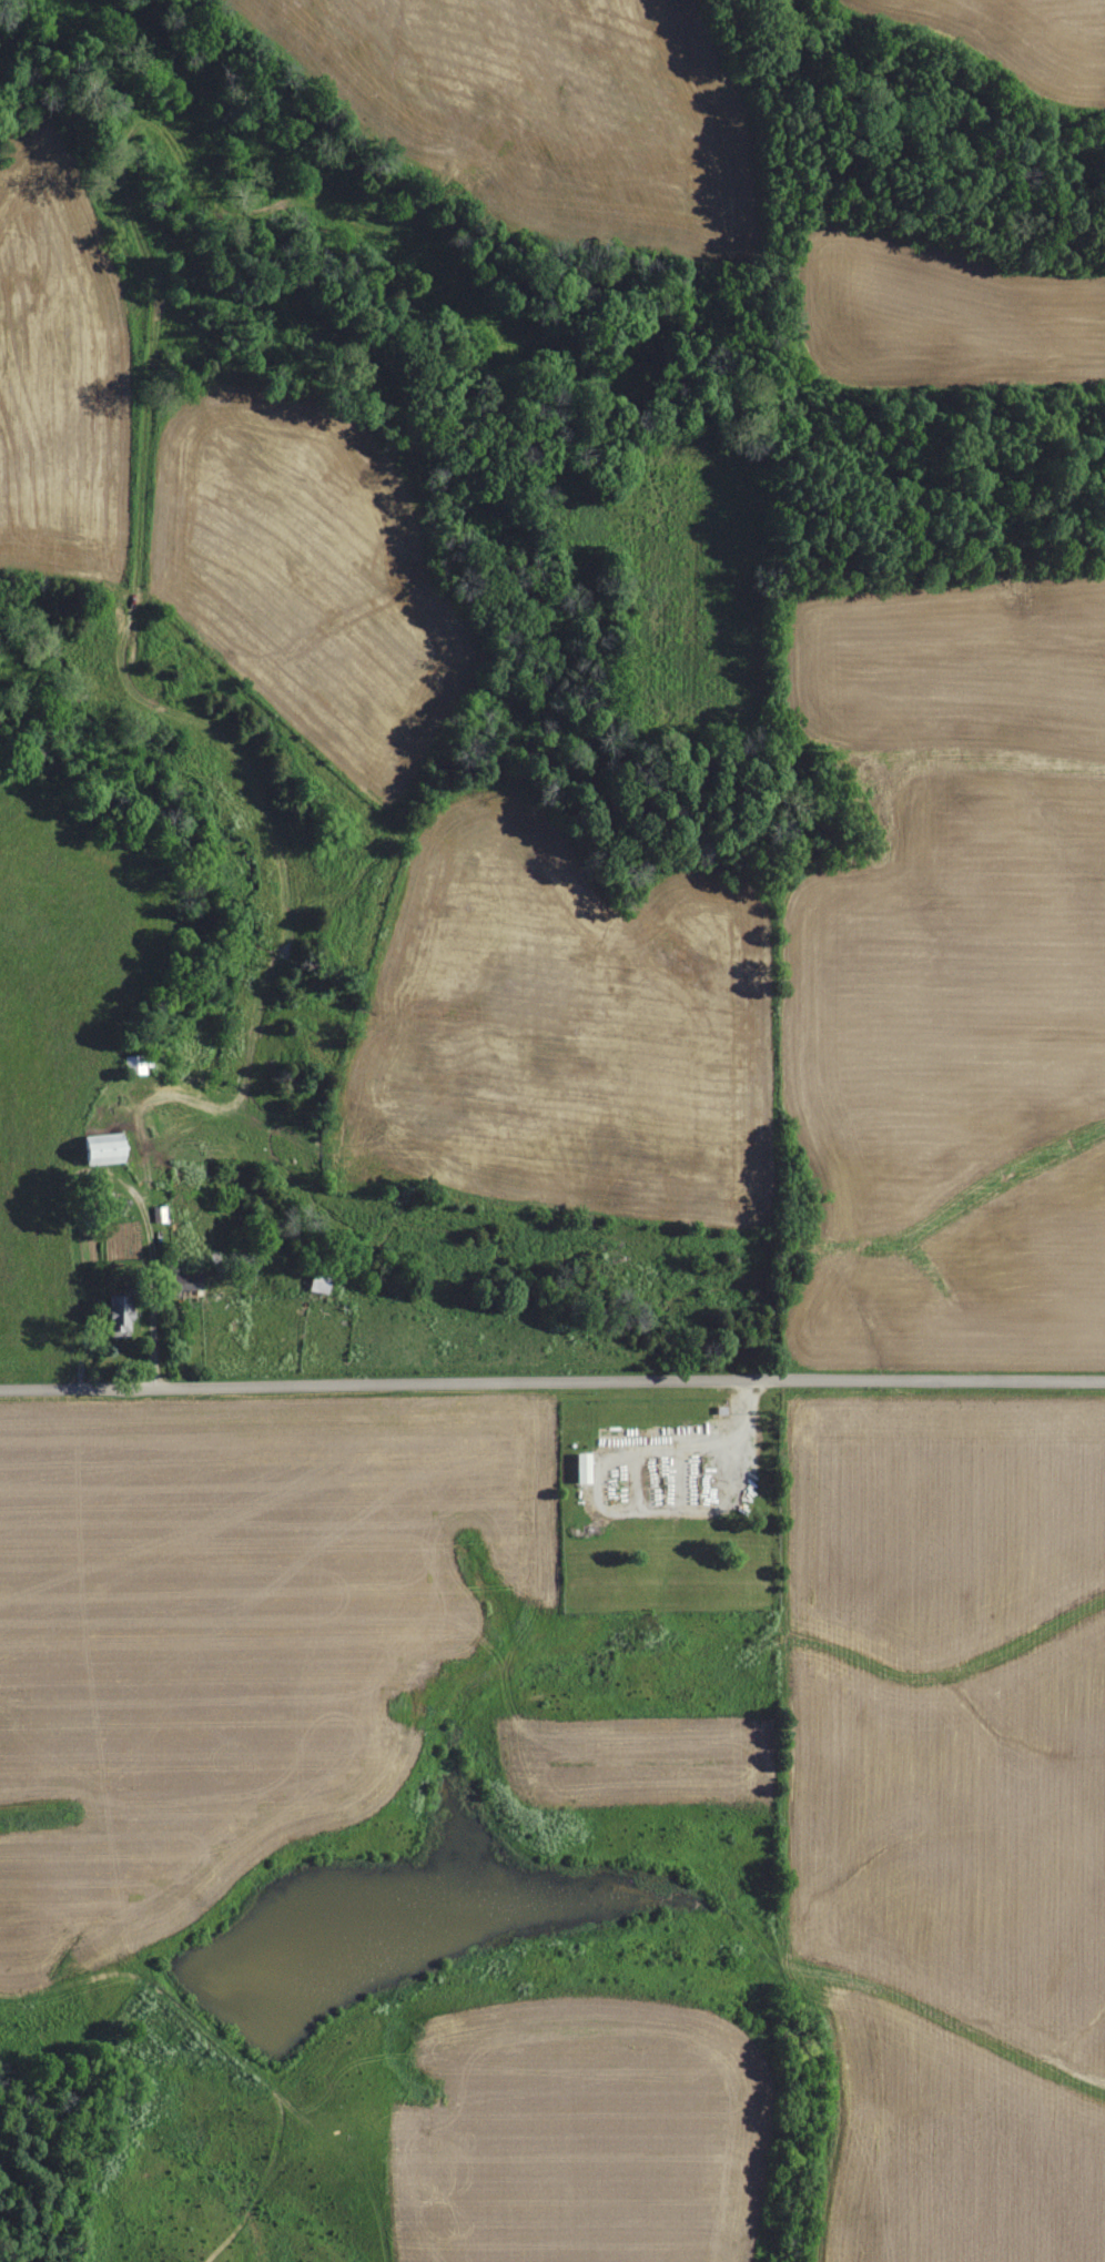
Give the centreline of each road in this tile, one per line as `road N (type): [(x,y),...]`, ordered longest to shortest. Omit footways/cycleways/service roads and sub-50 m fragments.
road 1 (tertiary): [(0,1391),(555,1381),(1104,1384)]

